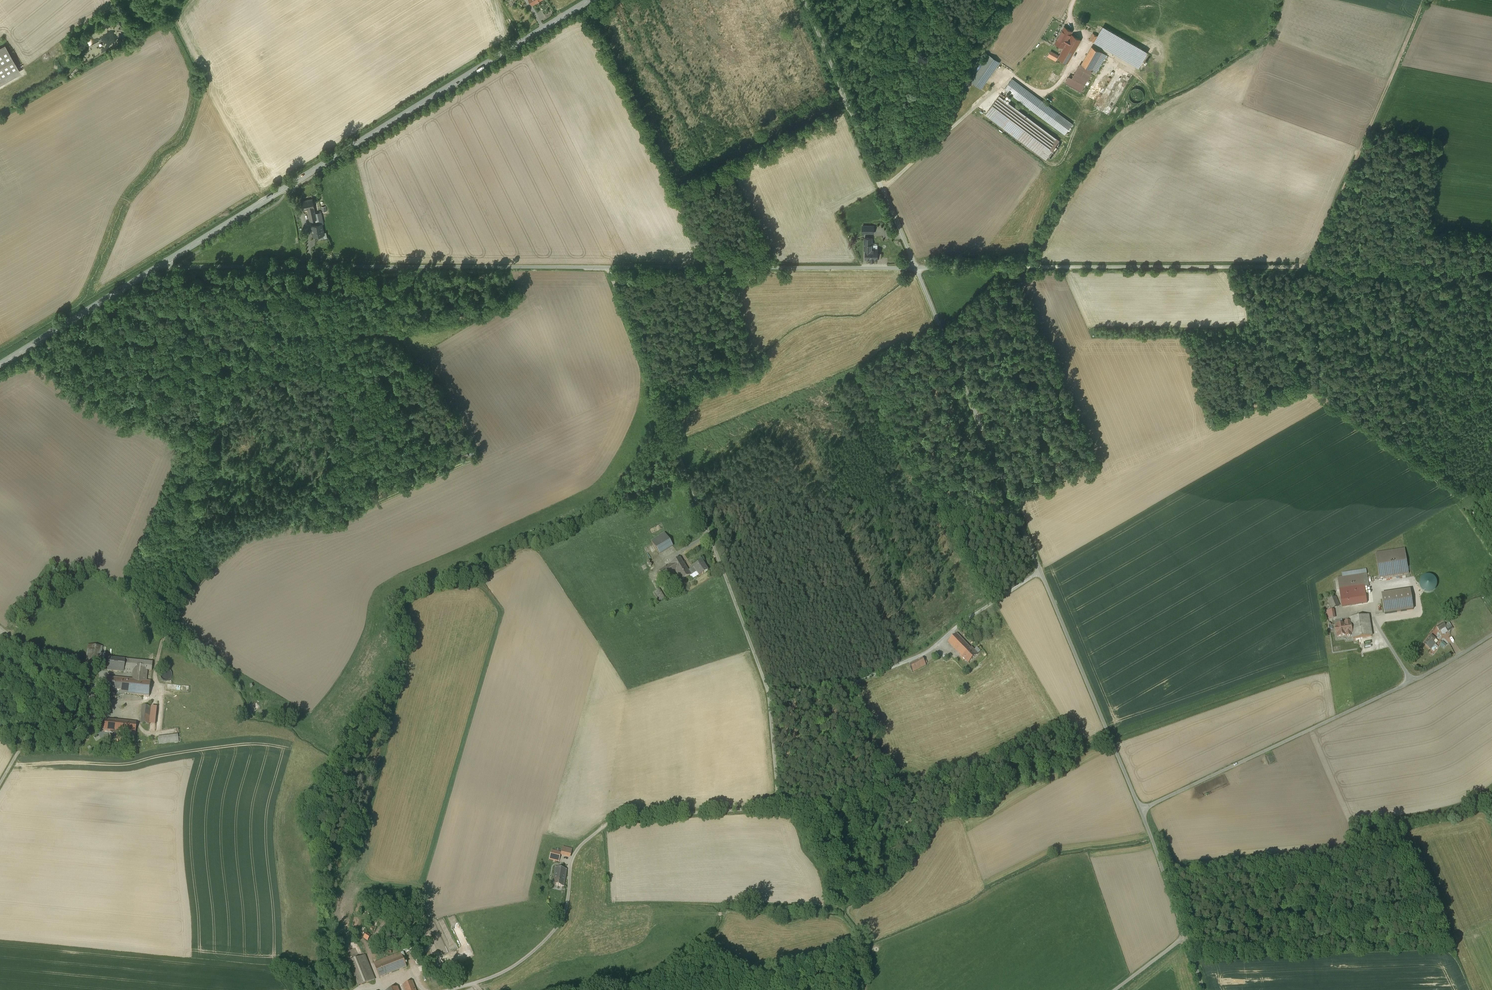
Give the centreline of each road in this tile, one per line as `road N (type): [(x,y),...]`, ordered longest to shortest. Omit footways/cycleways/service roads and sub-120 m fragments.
road 1 (unclassified): [(609,267),(769,694),(777,801),(766,809),(609,824),(575,853),(566,908),(549,937),(505,972),(451,989)]
road 2 (unclassified): [(1142,807),(916,267)]
road 3 (unclassified): [(916,267),(1491,267)]
road 4 (tertiary): [(164,263),(589,0)]
road 5 (track): [(112,715),(149,700),(173,619),(239,541),(357,512),(471,460)]
road 6 (unclassified): [(164,263),(609,267)]
road 7 (unclassified): [(1142,807),(1491,634)]
road 8 (unclassified): [(609,267),(916,267)]
road 9 (track): [(1041,570),(923,653),(847,685),(769,694)]
road 10 (unclassified): [(916,267),(804,0)]
road 11 (track): [(882,189),(1010,71),(1047,88),(1079,51)]
road 12 (track): [(866,989),(866,946),(843,911),(845,869),(830,854),(802,852),(798,820),(775,805)]
road 13 (tertiary): [(0,362),(164,263)]
road 14 (unclassified): [(1185,936),(1142,807)]

